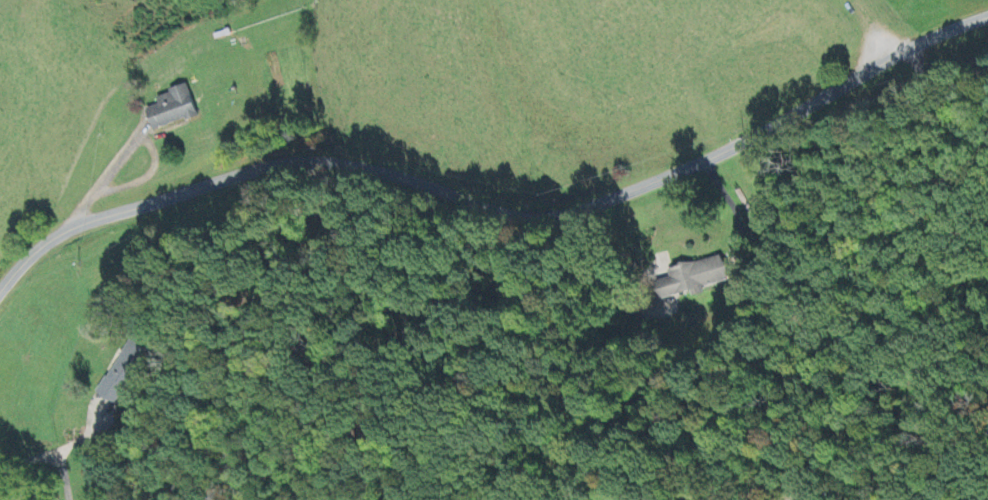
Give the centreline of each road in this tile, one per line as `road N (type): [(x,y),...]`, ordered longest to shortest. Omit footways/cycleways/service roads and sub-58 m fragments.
road 1 (residential): [(0,285),(66,228),(296,172),(371,175),(512,216),(572,211),(746,143),(943,31),(987,17)]

